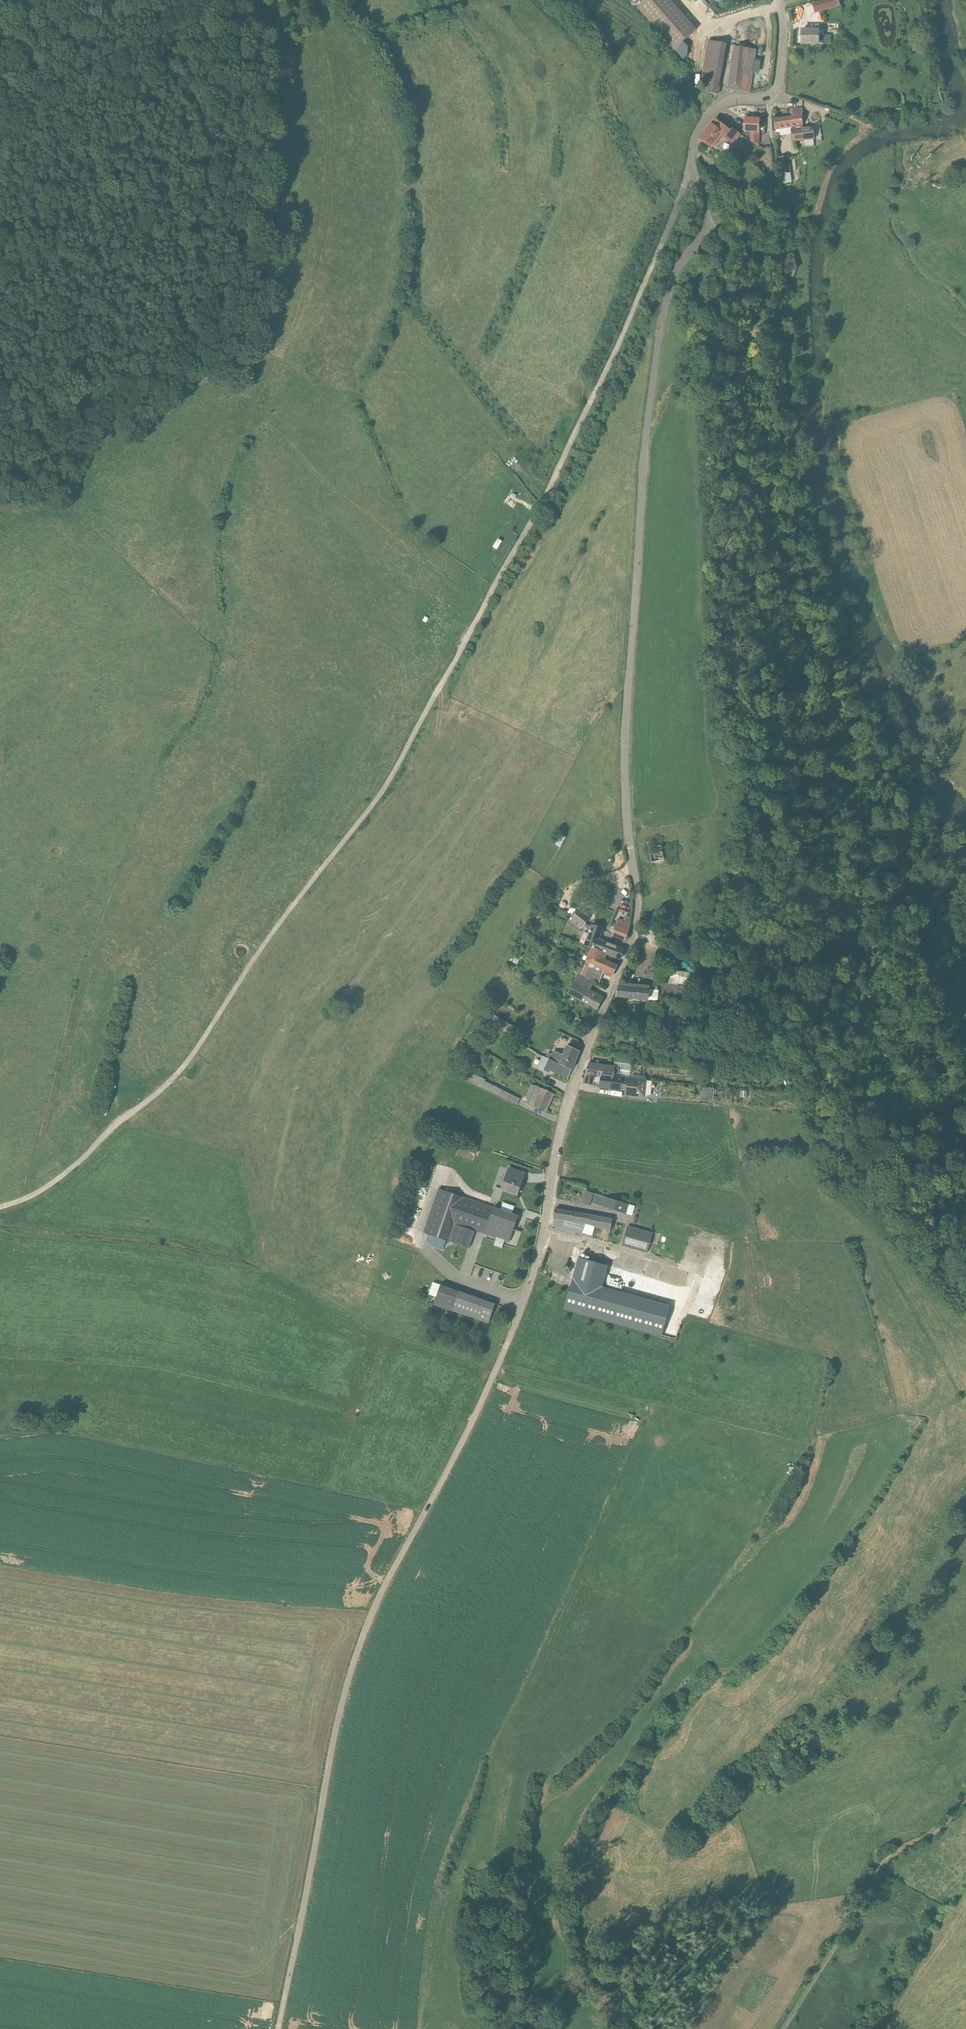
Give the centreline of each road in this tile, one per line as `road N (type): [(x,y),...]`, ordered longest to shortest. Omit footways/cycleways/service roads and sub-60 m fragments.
road 1 (track): [(678,201),(546,496),(385,787),(175,1077),(56,1180),(0,1207)]
road 2 (residential): [(663,317),(645,445),(625,725),(636,919),(570,1096),(534,1271)]
road 3 (unclassified): [(534,1271),(494,1375),(353,1664),(278,2028)]
road 4 (track): [(965,1799),(934,1834),(881,1866),(782,2028)]
road 5 (track): [(267,216),(286,153),(293,61),(279,30),(246,0)]
road 6 (unclassified): [(690,163),(708,219),(678,270),(663,317)]
road 7 (unclassified): [(780,68),(768,97),(725,103),(709,114),(690,163)]

